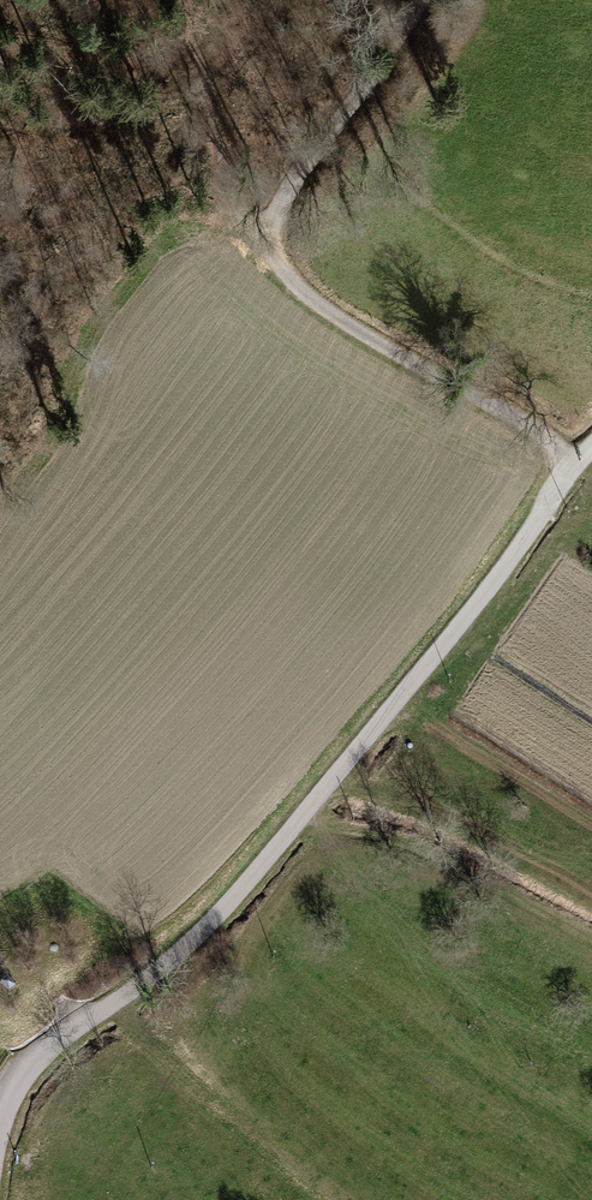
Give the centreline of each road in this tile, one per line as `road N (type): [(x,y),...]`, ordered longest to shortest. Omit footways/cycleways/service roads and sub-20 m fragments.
road 1 (unclassified): [(0,1139),(24,1070),(152,975),(241,890),(490,587),(591,447)]
road 2 (track): [(574,465),(335,318),(275,256)]
road 3 (track): [(302,818),(470,861),(591,926)]
road 4 (track): [(275,256),(288,169),(422,0)]

